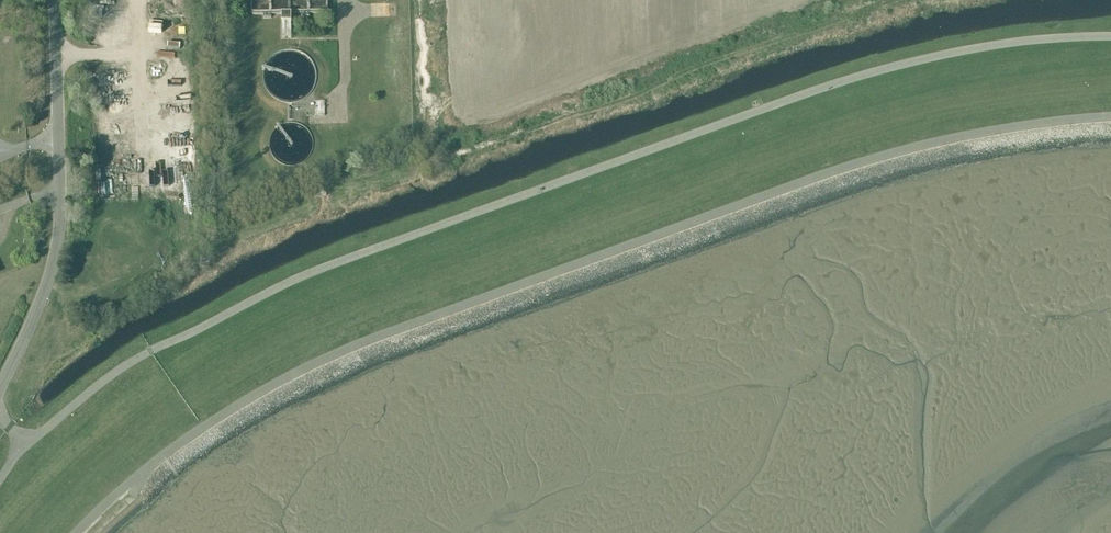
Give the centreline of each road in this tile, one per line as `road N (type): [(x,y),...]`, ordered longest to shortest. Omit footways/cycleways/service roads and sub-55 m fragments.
road 1 (unclassified): [(1110,39),(998,48),(857,79),(330,269),(133,365),(28,448)]
road 2 (unclassified): [(86,532),(138,483),(230,418),(371,347),(907,157),(1018,133),(1110,124)]
road 3 (unclassified): [(0,396),(45,297),(60,238),(58,0)]

